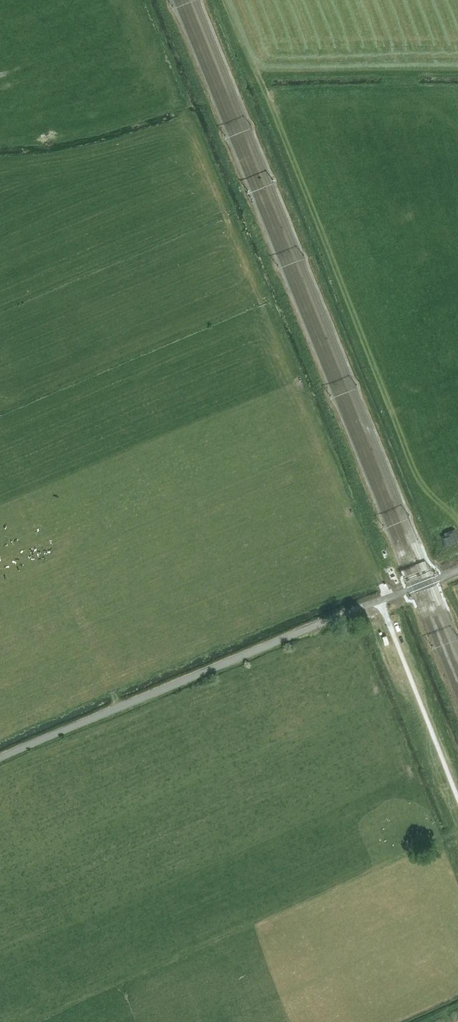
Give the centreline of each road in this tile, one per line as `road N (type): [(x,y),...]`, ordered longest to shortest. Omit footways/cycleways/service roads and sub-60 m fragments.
road 1 (unclassified): [(0,758),(457,570)]

